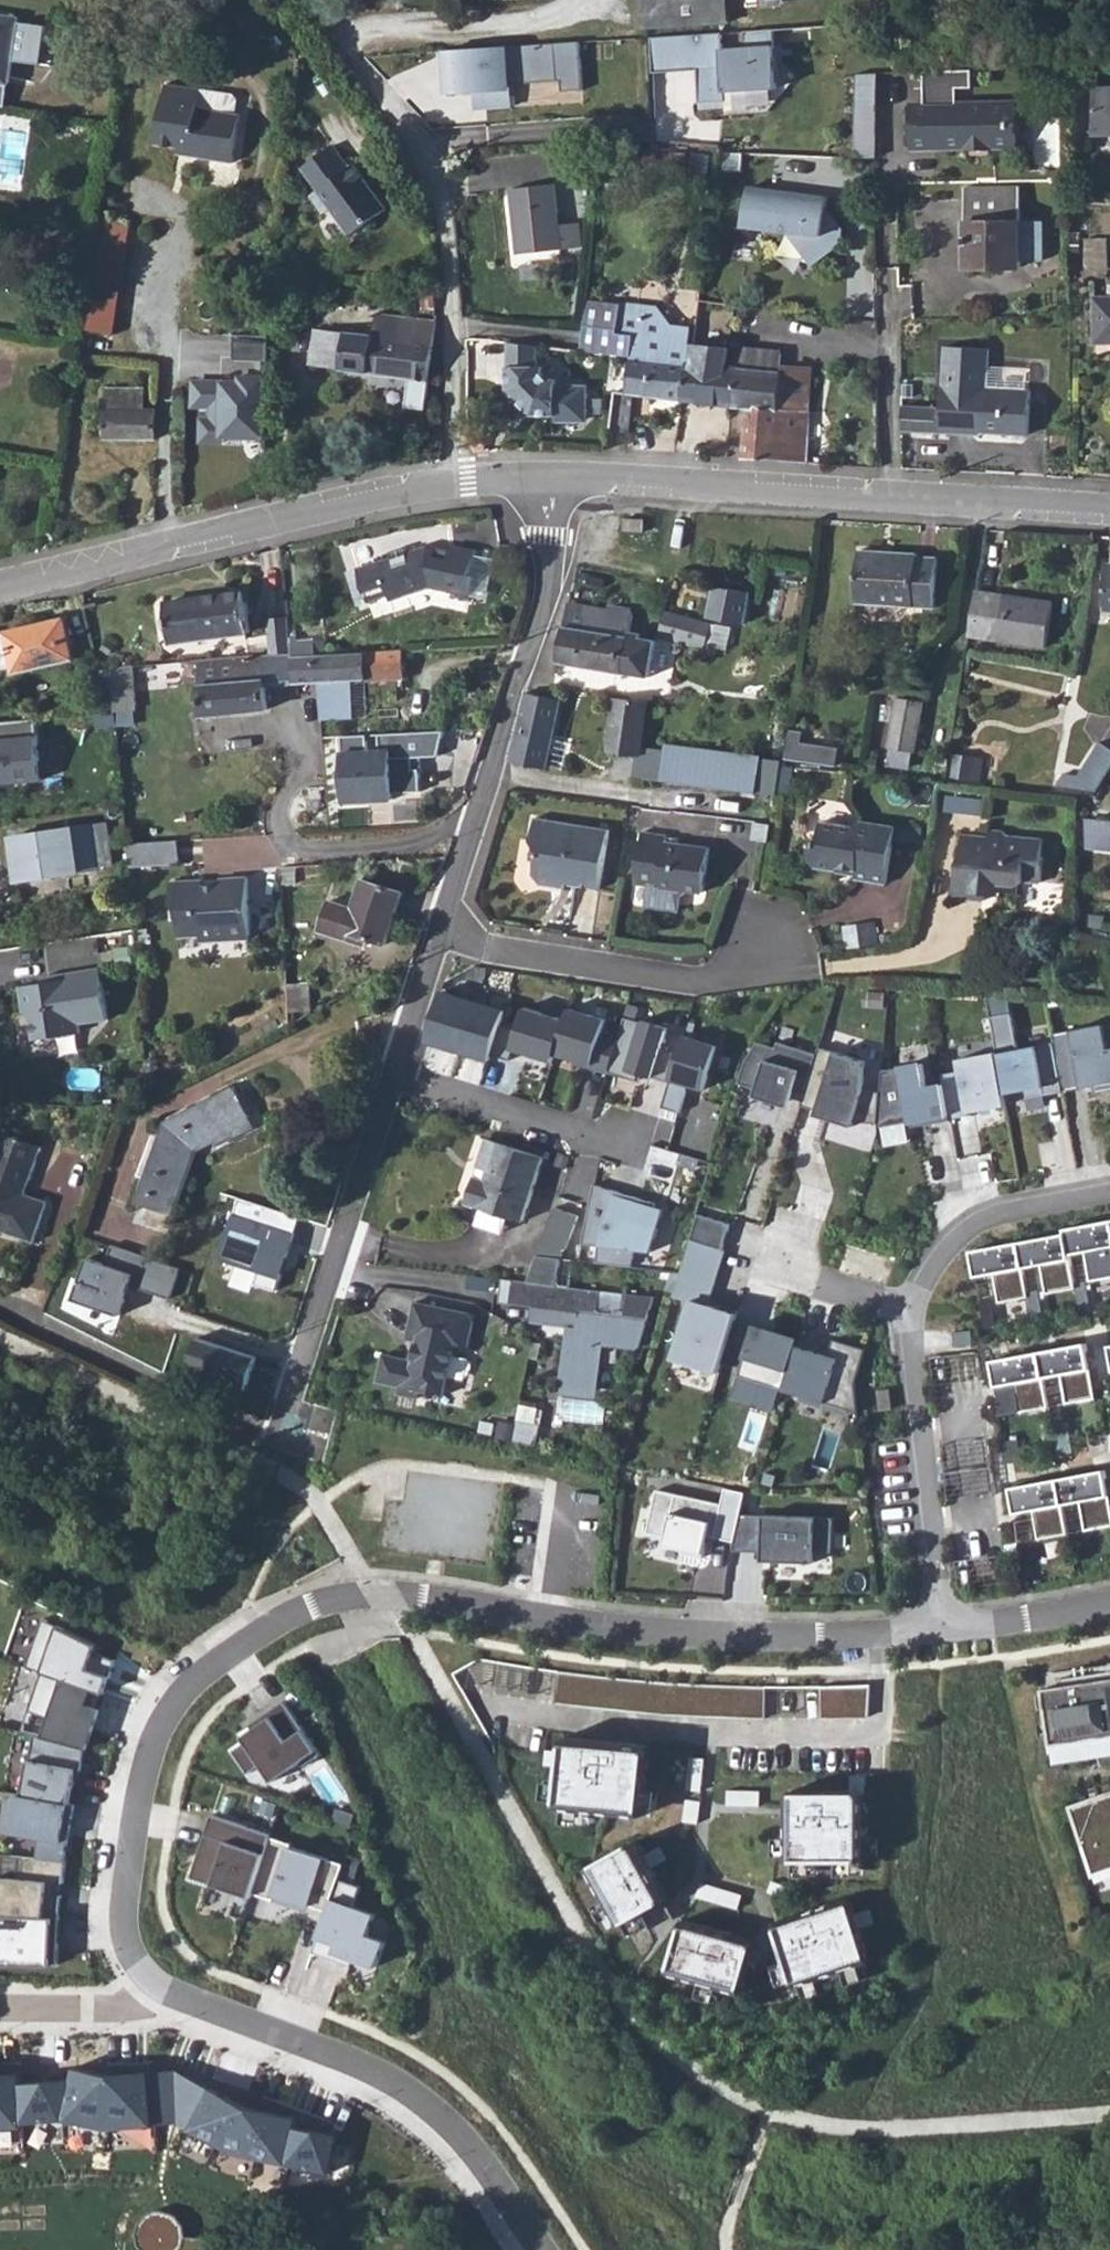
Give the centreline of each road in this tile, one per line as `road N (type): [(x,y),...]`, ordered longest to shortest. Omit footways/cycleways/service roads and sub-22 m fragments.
road 1 (residential): [(149,1980),(130,1944),(123,1887),(152,1741),(190,1682),(289,1613),(335,1596),(431,1598)]
road 2 (residential): [(543,478),(638,478),(1109,511)]
road 3 (unclassified): [(454,484),(444,195),(431,147),(307,0)]
road 4 (residential): [(941,1629),(782,1637),(608,1629),(431,1598)]
road 5 (residential): [(545,2249),(470,2140),(430,2101),(383,2069),(149,1980)]
road 6 (residential): [(436,935),(546,595),(543,478)]
road 7 (residential): [(0,588),(454,484)]
road 8 (residential): [(281,1442),(390,1087)]
road 9 (residential): [(436,935),(704,984),(736,974),(765,940)]
road 10 (residential): [(941,1629),(909,1307)]
road 11 (residential): [(390,1087),(654,1160)]
road 12 (residential): [(909,1307),(965,1230),(999,1213),(1109,1192)]
road 13 (residential): [(1109,1604),(941,1629)]
road 14 (residential): [(390,1087),(436,935)]
road 15 (residential): [(149,1980),(107,2006),(0,2006)]
road 16 (residential): [(909,1307),(794,1260)]

